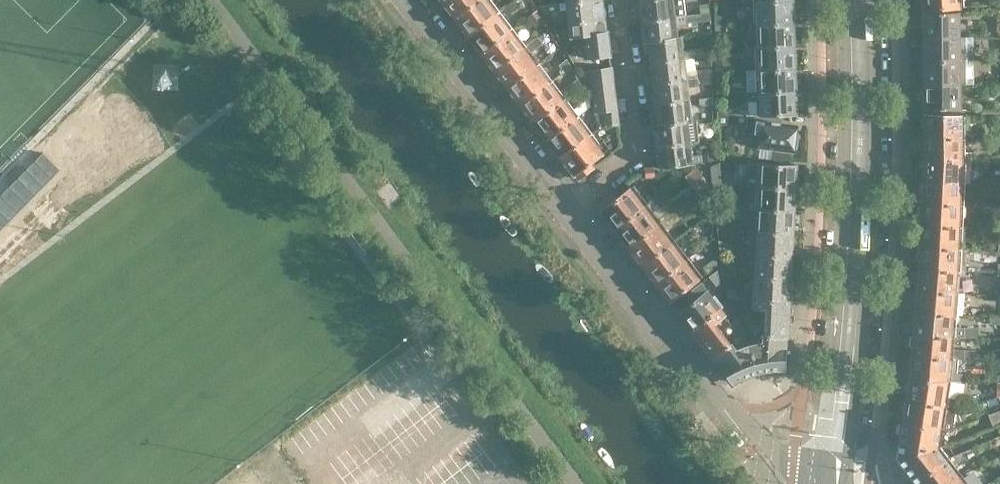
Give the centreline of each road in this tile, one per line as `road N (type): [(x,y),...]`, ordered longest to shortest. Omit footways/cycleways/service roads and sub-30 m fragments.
road 1 (secondary): [(844,483),(867,284),(871,0)]
road 2 (secondary): [(843,0),(839,282),(817,483)]
road 3 (tertiary): [(566,202),(406,0)]
road 4 (tertiary): [(712,396),(566,202)]
road 5 (residential): [(620,0),(635,157),(566,202)]
road 6 (tertiary): [(803,483),(712,396)]

